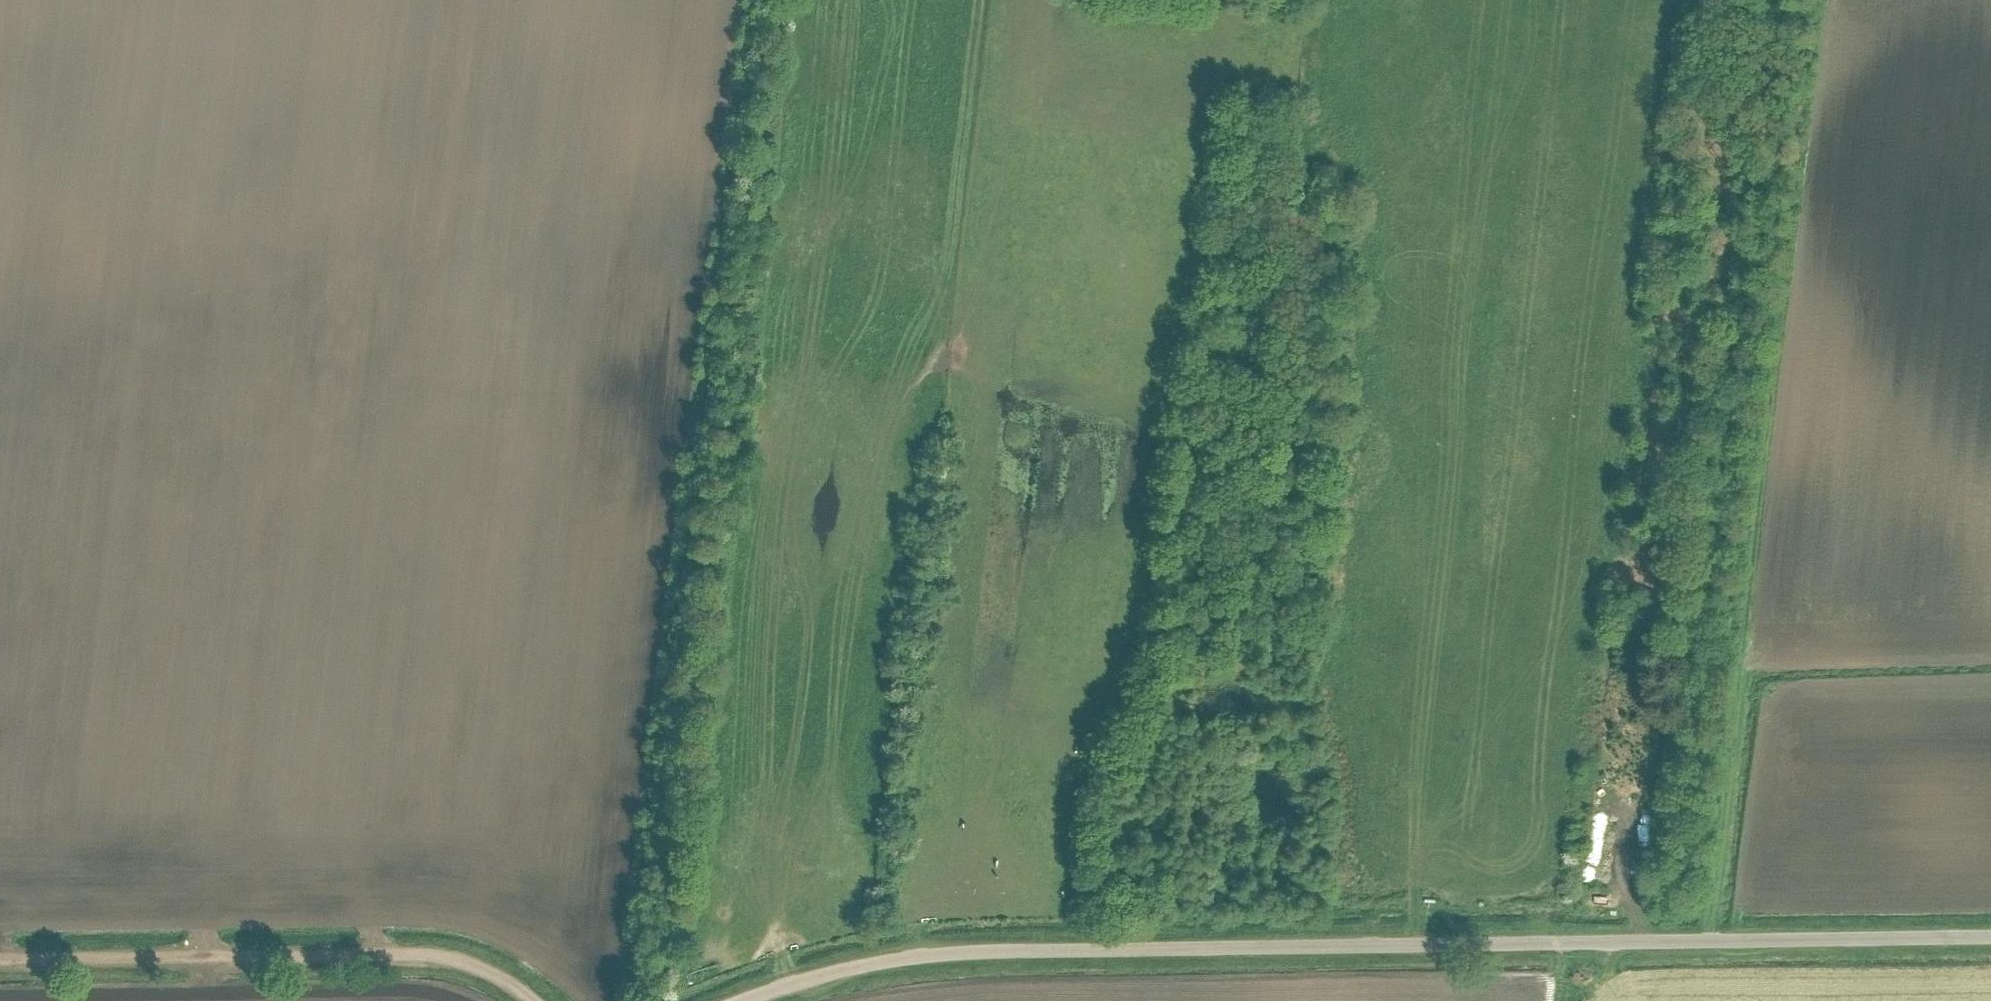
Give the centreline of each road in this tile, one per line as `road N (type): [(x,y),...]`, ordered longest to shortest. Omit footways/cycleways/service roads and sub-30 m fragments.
road 1 (unclassified): [(744,1000),(831,972),(966,953),(1990,937)]
road 2 (unclassified): [(533,1000),(487,971),(436,955),(0,960)]

